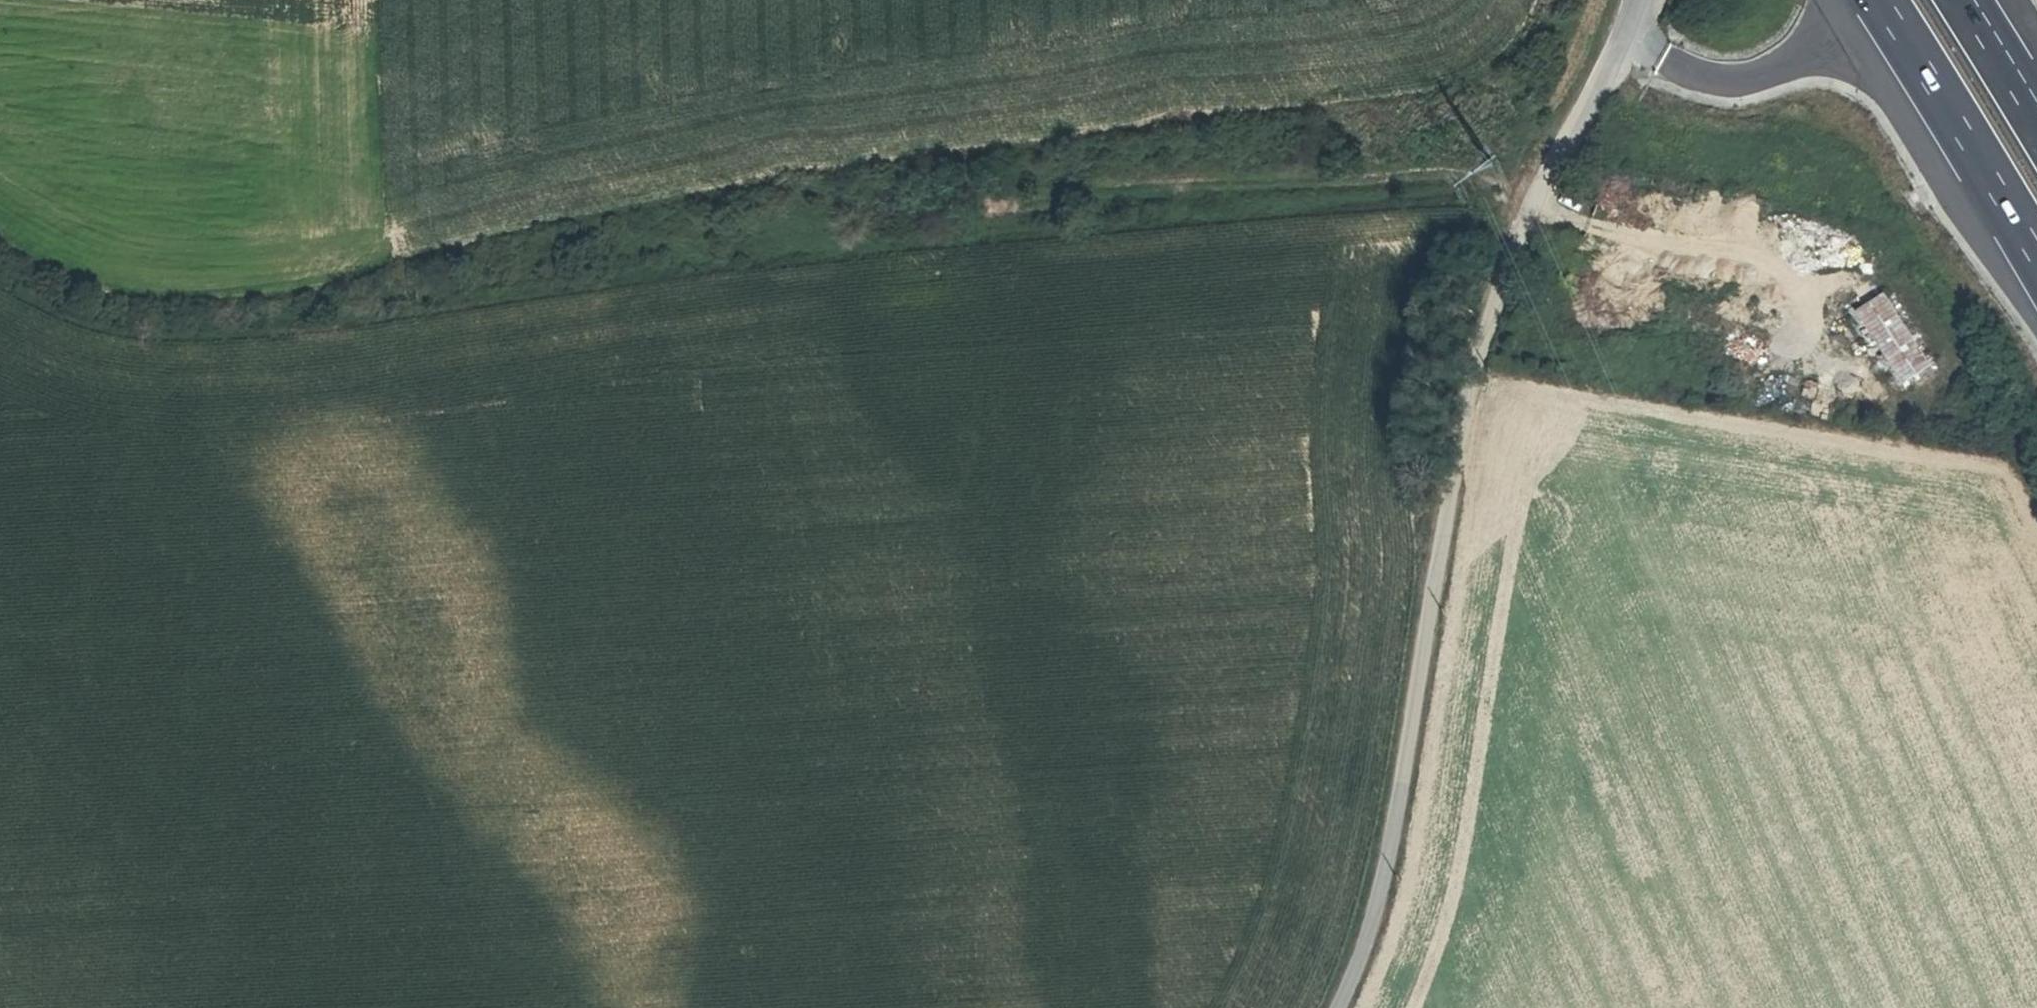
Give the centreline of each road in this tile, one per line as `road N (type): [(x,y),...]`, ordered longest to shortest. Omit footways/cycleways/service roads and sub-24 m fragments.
road 1 (unclassified): [(1344,1007),(1371,950),(1397,837),(1478,407),(1531,235),(1635,0)]
road 2 (motorway): [(1880,0),(2036,257)]
road 3 (motorway): [(2036,120),(1963,0)]

